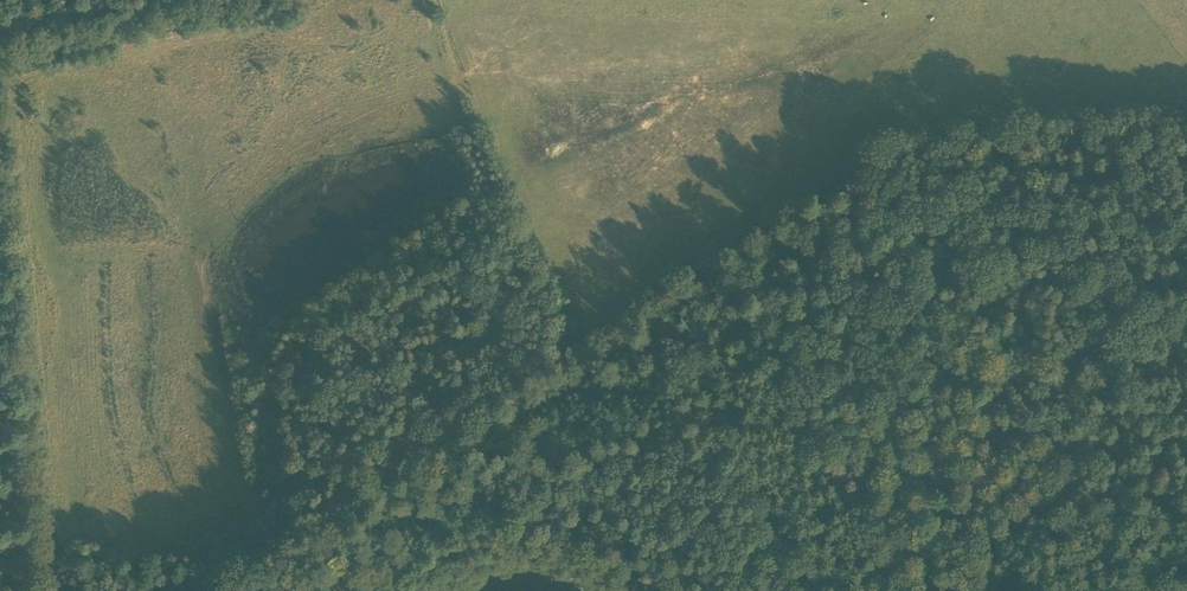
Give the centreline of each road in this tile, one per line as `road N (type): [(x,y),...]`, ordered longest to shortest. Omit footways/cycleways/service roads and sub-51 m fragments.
road 1 (track): [(1186,108),(1045,99),(884,124),(552,356)]
road 2 (track): [(552,356),(209,590)]

